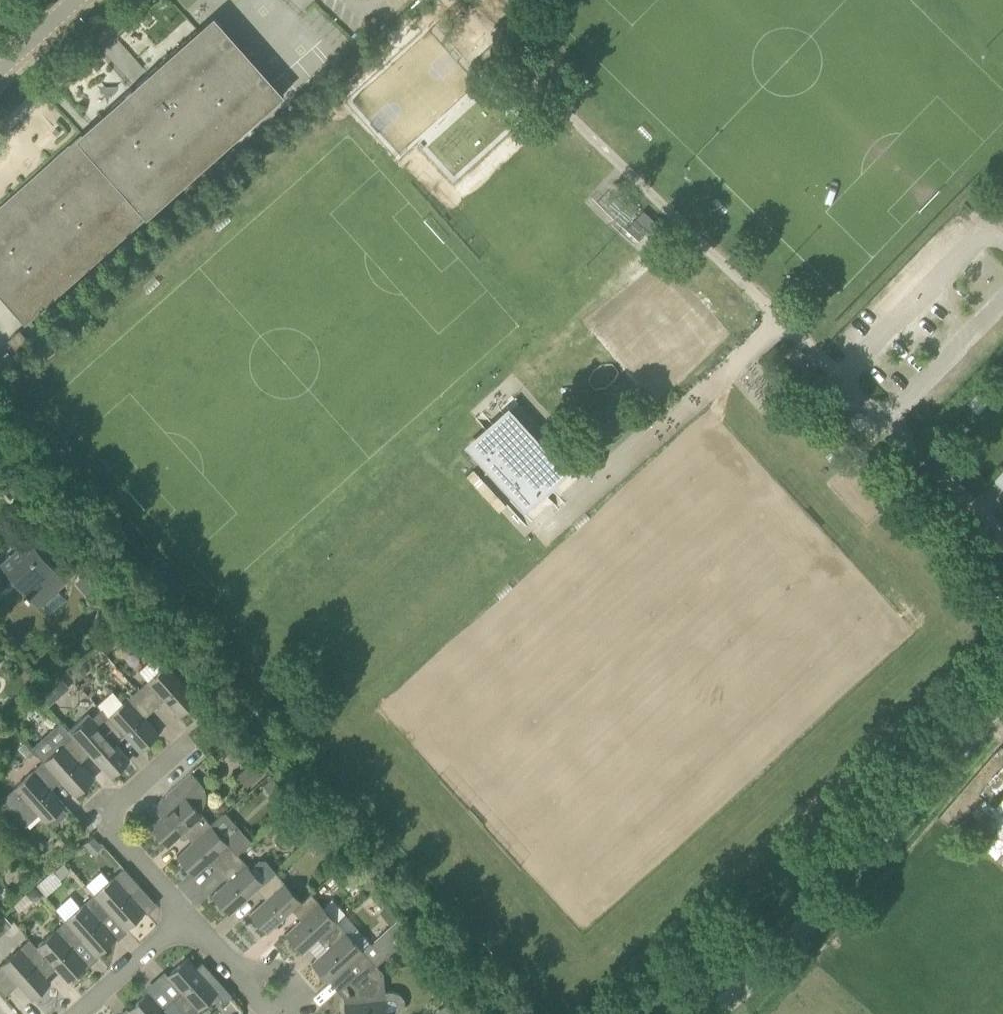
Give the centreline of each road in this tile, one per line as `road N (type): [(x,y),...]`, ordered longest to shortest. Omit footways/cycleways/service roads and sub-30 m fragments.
road 1 (residential): [(714,1013),(739,997),(1002,699)]
road 2 (residential): [(184,918),(103,818),(187,742)]
road 3 (residential): [(78,1013),(184,918)]
road 4 (residential): [(184,918),(269,1003)]

